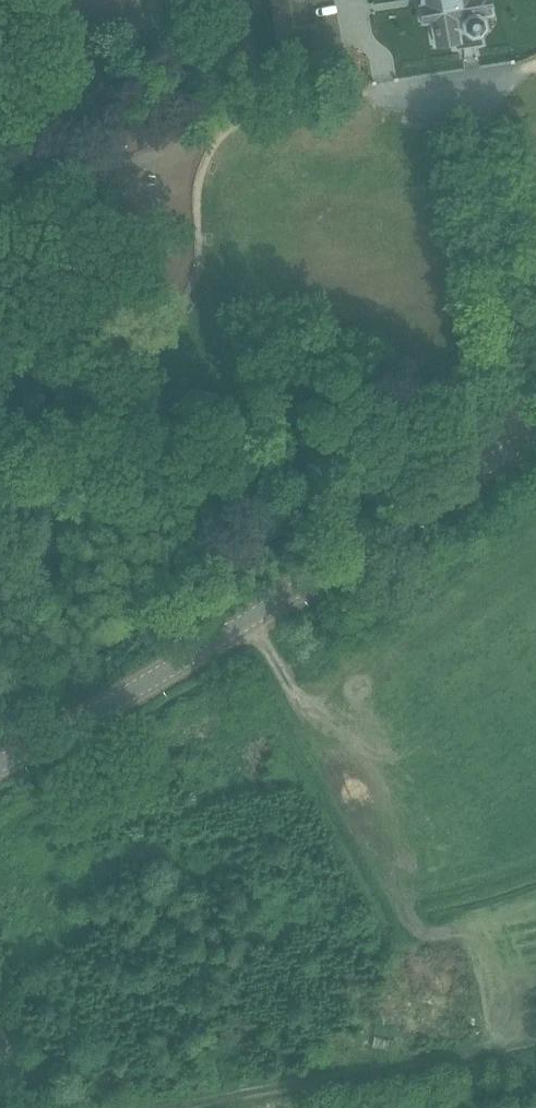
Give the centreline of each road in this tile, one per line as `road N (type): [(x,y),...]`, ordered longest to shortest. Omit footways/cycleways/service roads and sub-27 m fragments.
road 1 (tertiary): [(0,763),(293,595),(535,432)]

